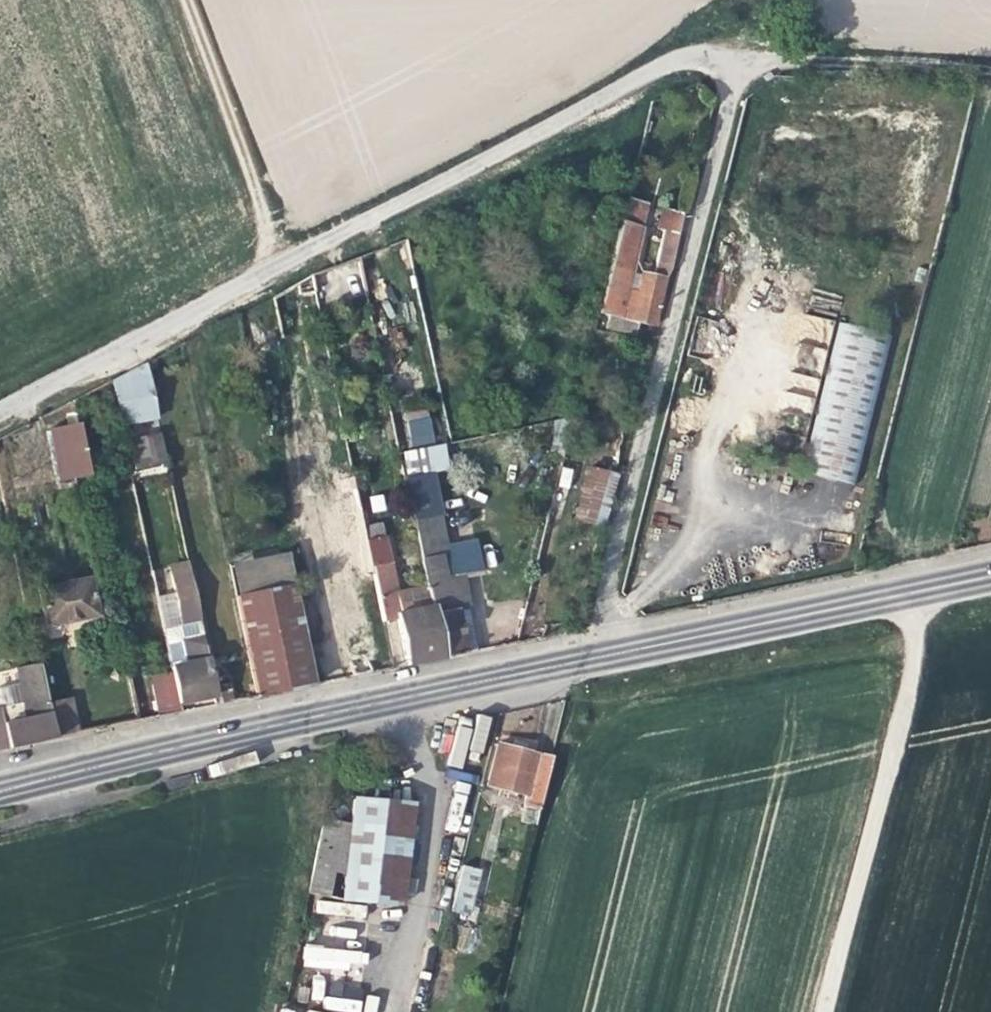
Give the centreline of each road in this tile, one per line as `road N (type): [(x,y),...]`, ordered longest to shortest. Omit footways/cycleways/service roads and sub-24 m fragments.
road 1 (residential): [(581,656),(736,60),(689,54),(0,406)]
road 2 (primary): [(0,792),(581,656)]
road 3 (track): [(823,1011),(920,627),(911,586)]
road 4 (primary): [(581,656),(990,570)]
road 5 (track): [(279,260),(179,0)]
road 6 (track): [(736,60),(990,75)]

